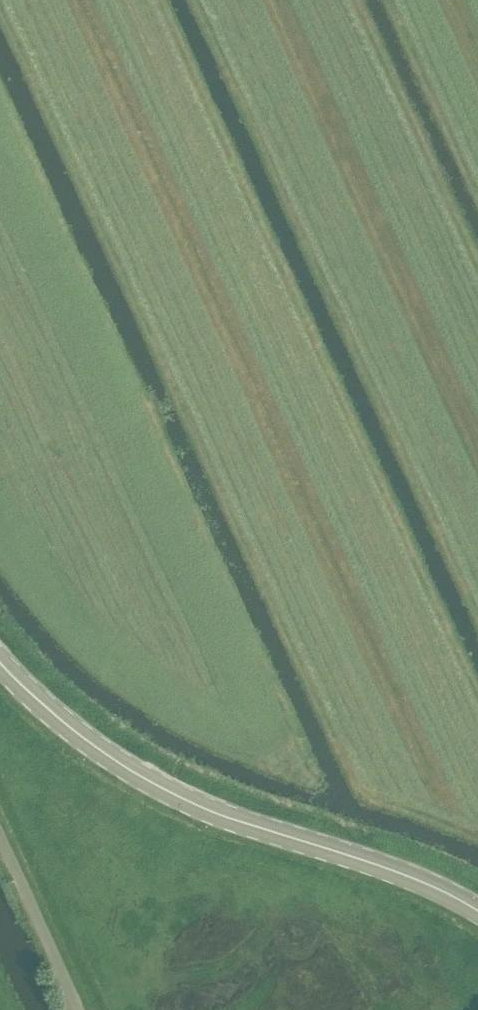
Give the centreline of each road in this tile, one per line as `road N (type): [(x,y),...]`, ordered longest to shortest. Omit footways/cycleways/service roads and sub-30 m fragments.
road 1 (secondary): [(477,912),(380,866),(215,814),(151,783),(95,747),(0,662)]

